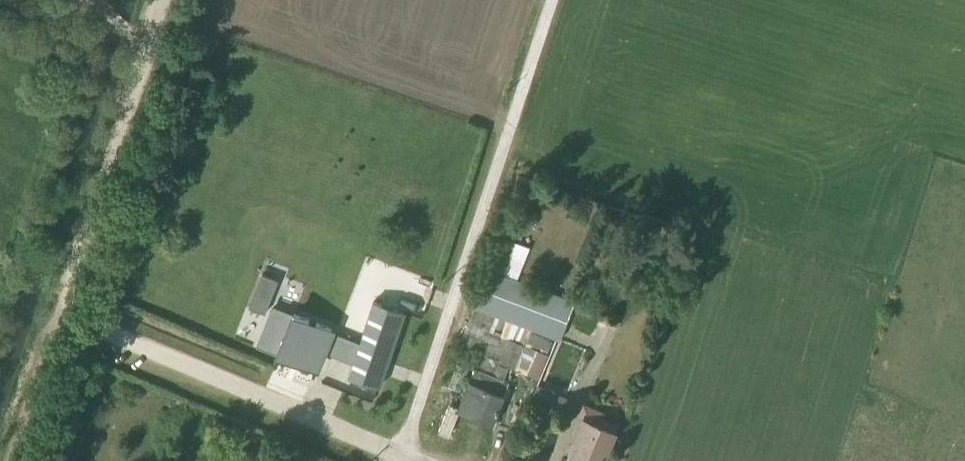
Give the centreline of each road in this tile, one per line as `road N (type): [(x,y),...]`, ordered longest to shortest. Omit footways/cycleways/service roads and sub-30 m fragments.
road 1 (unclassified): [(549,0),(399,455)]
road 2 (track): [(149,46),(10,460)]
road 3 (unclassified): [(399,455),(59,310)]

